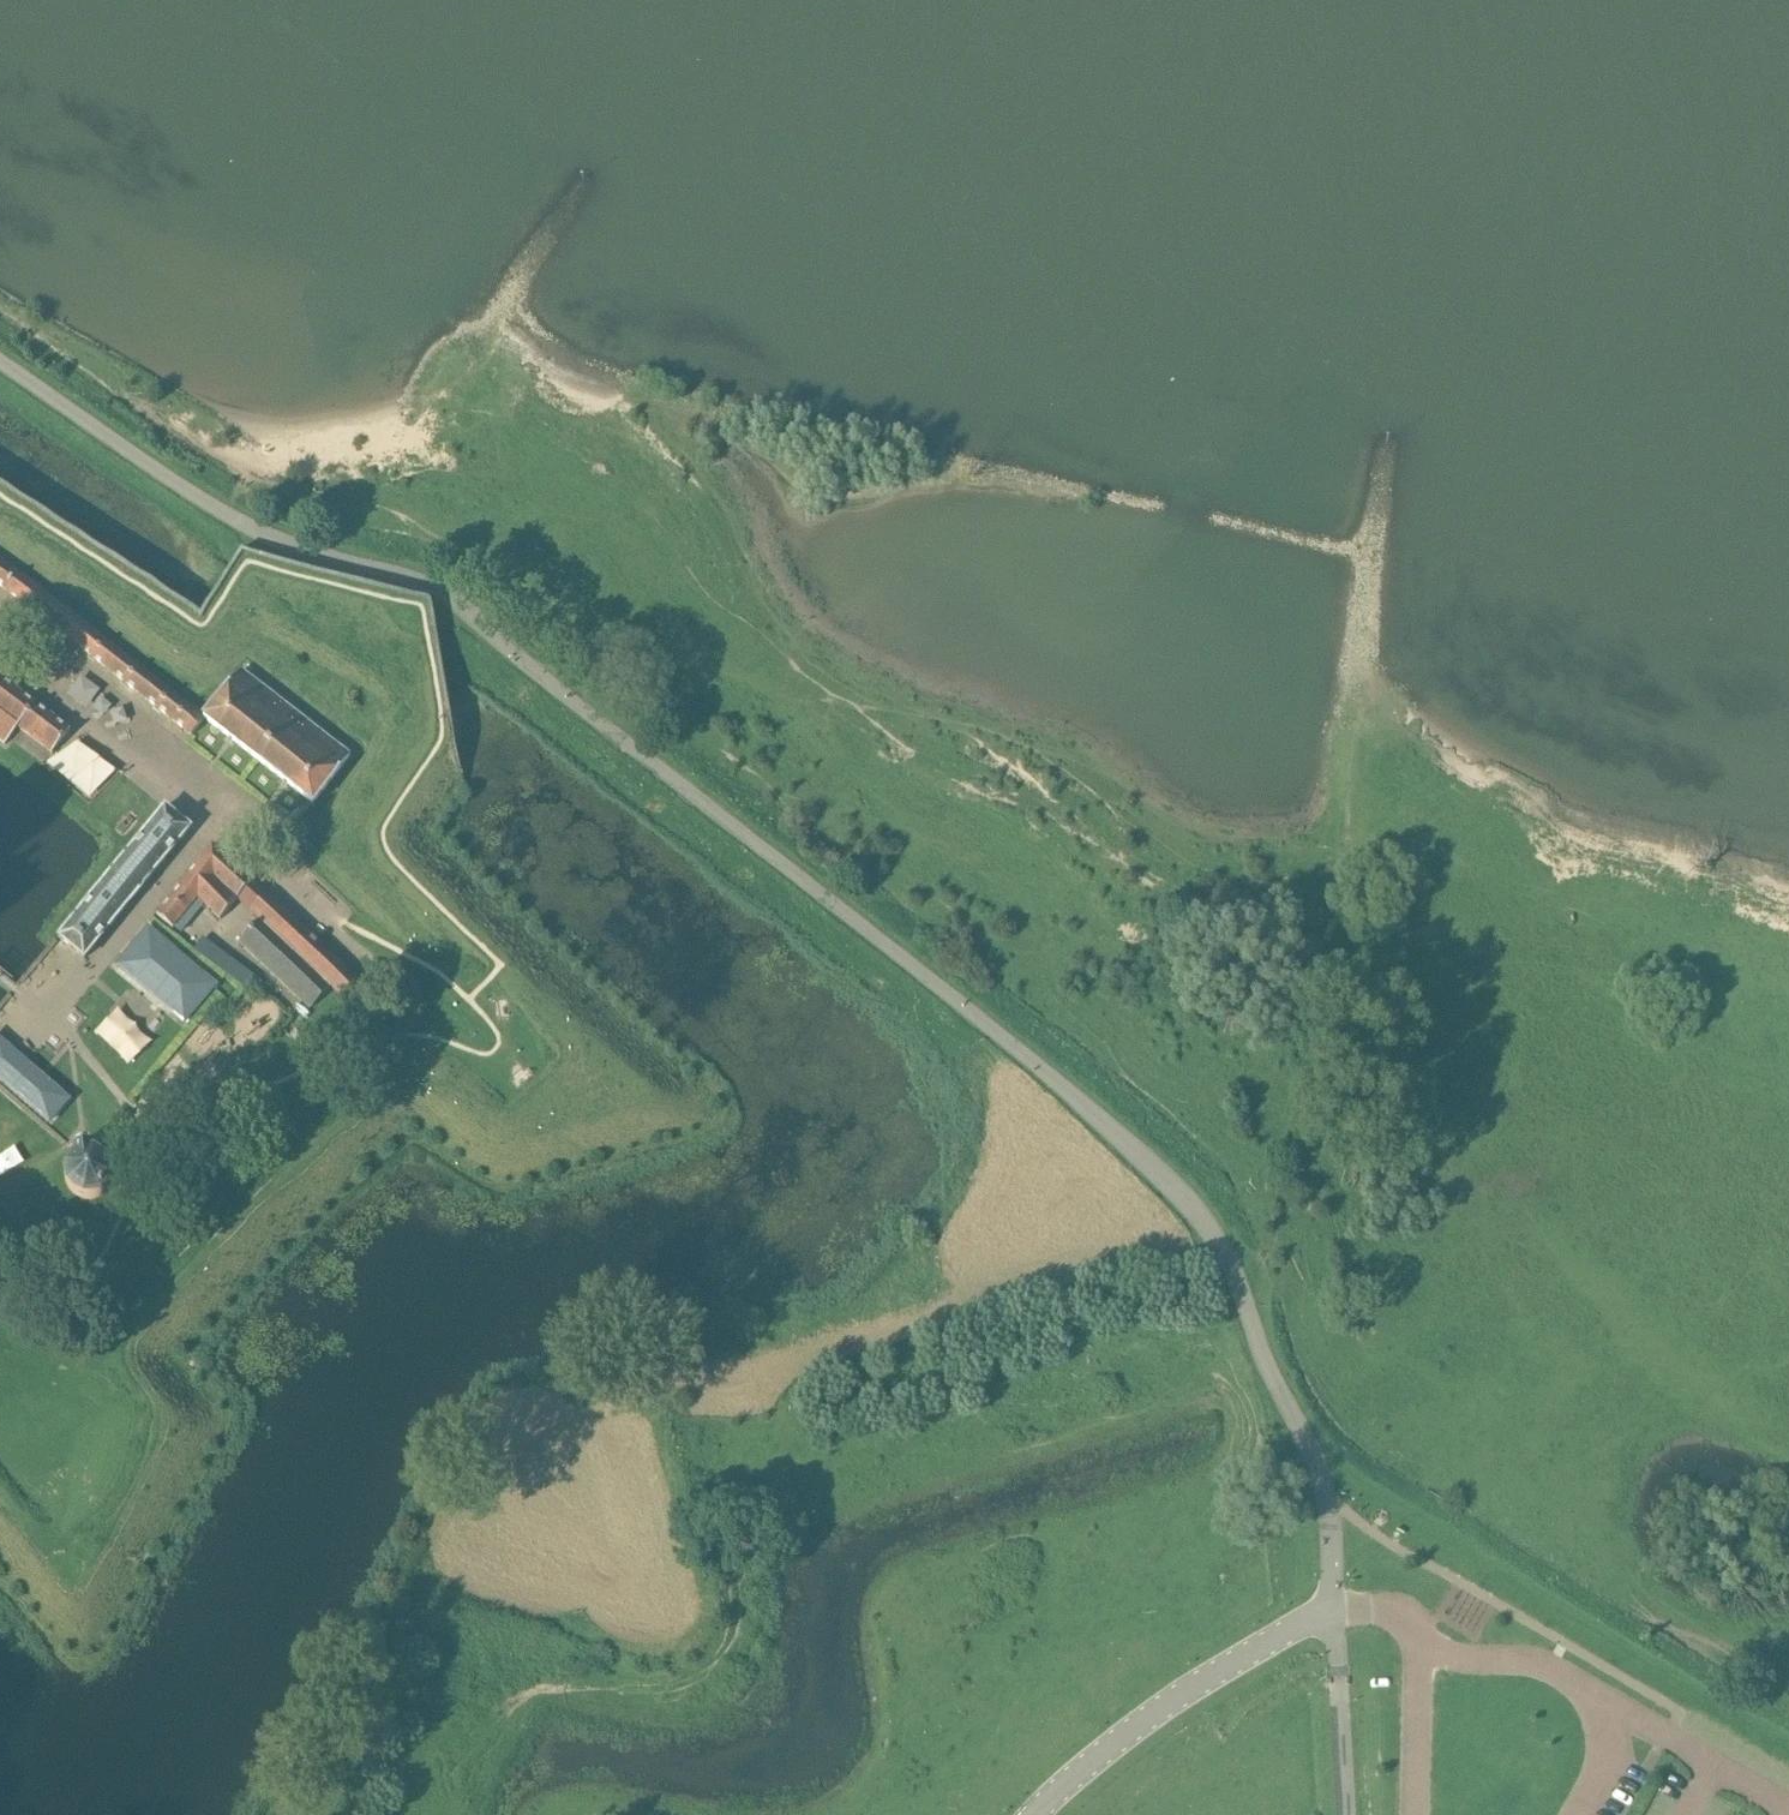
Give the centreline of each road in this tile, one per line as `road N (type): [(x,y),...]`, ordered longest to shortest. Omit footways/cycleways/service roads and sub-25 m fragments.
road 1 (unclassified): [(1332,1604),(1325,1496),(1227,1253),(1093,1114),(440,593),(262,537),(0,366)]
road 2 (unclassified): [(1332,1604),(1192,1687),(1034,1814)]

